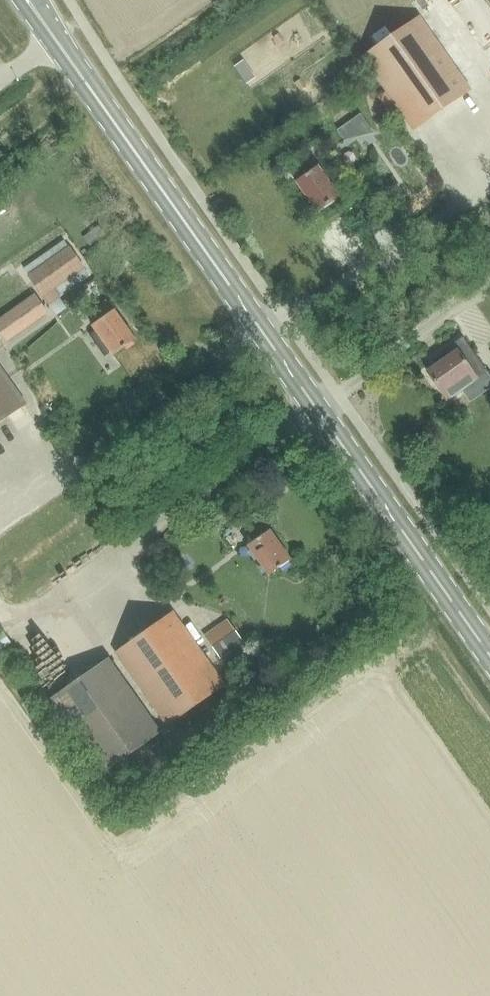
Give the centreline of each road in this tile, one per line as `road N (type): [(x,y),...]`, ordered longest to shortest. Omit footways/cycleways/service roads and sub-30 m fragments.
road 1 (secondary): [(489,656),(89,87)]
road 2 (track): [(126,548),(27,611),(0,617)]

